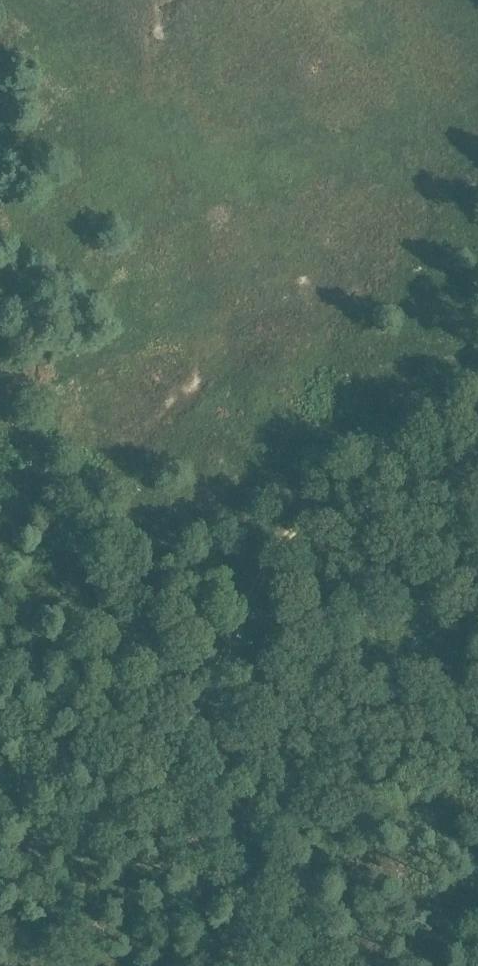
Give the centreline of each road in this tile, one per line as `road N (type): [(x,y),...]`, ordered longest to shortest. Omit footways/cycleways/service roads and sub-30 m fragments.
road 1 (track): [(0,801),(137,763),(204,713),(287,529),(477,471)]

